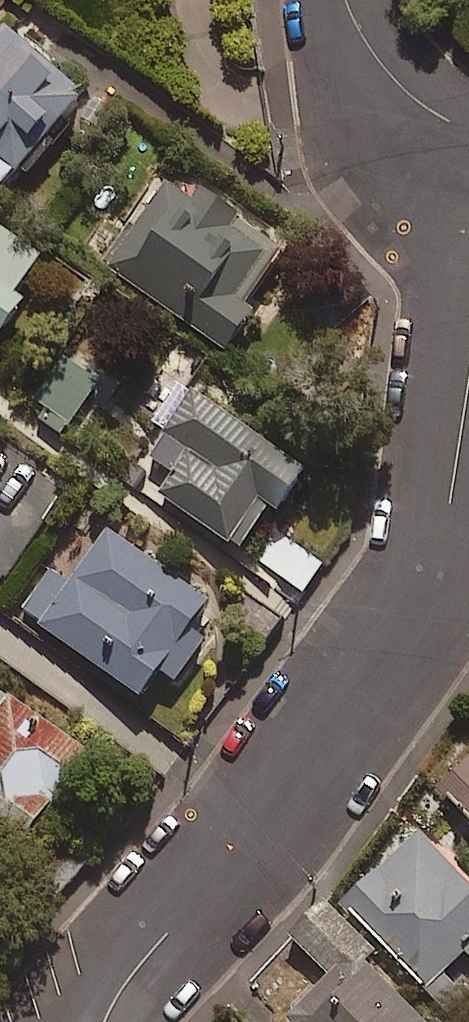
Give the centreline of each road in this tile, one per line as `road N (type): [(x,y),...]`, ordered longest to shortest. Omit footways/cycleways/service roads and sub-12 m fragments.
road 1 (residential): [(104,1021),(159,936),(306,775),(401,639),(446,528),(468,368)]
road 2 (residential): [(468,136),(383,75),(347,0)]

